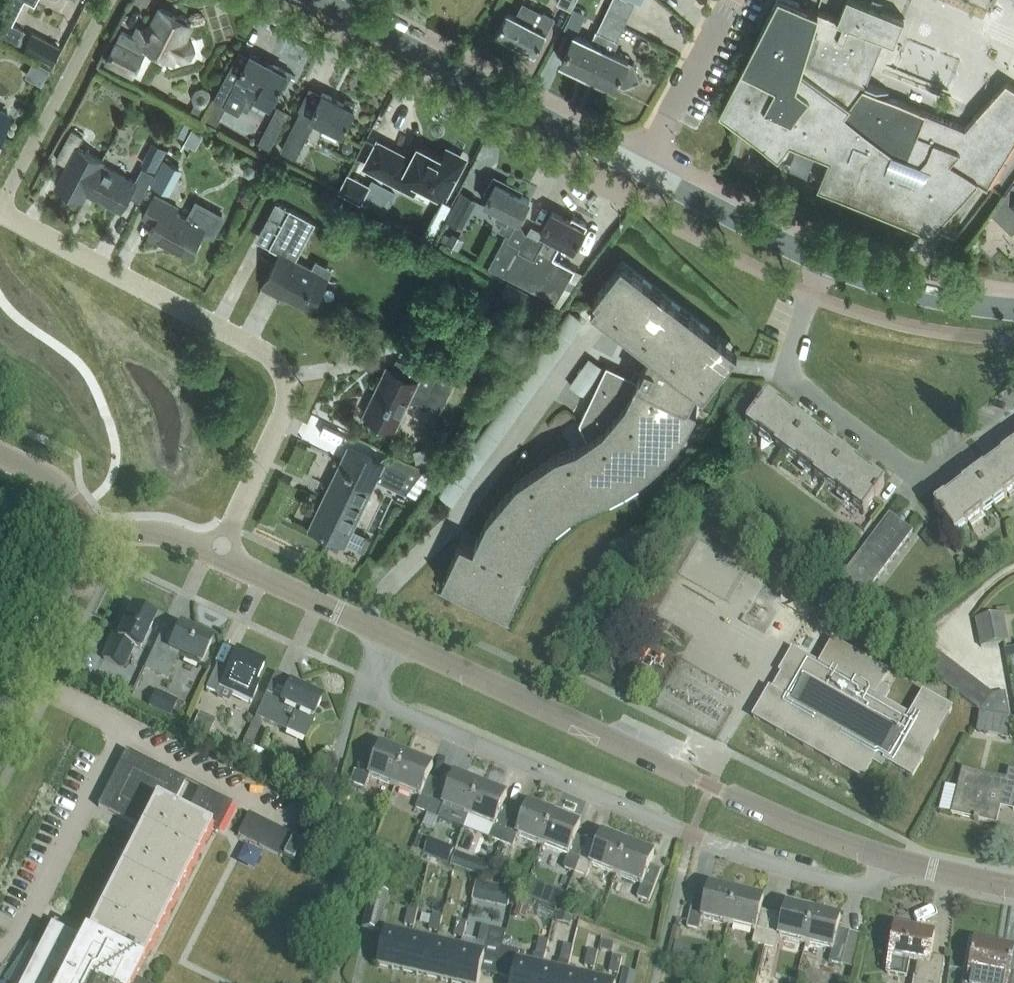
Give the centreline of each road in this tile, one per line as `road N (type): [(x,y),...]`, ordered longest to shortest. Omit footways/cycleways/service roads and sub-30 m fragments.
road 1 (residential): [(386,635),(371,681),(387,705),(773,866),(866,889),(890,859)]
road 2 (residential): [(890,859),(798,827),(386,635)]
road 3 (residential): [(0,212),(253,345),(282,372),(286,408),(216,555)]
road 4 (residential): [(1013,419),(937,473),(907,472),(797,382),(790,360),(825,261)]
road 5 (secondary): [(642,169),(323,0)]
road 6 (secondary): [(825,261),(642,169)]
road 7 (residential): [(0,711),(91,533)]
road 8 (secondary): [(1013,308),(935,296),(825,261)]
road 9 (unclassified): [(642,169),(733,0)]
road 10 (residential): [(386,635),(216,555)]
road 11 (residential): [(216,555),(156,532),(91,533)]
road 12 (residential): [(1013,887),(890,859)]
road 13 (residential): [(91,533),(62,487),(0,455)]

